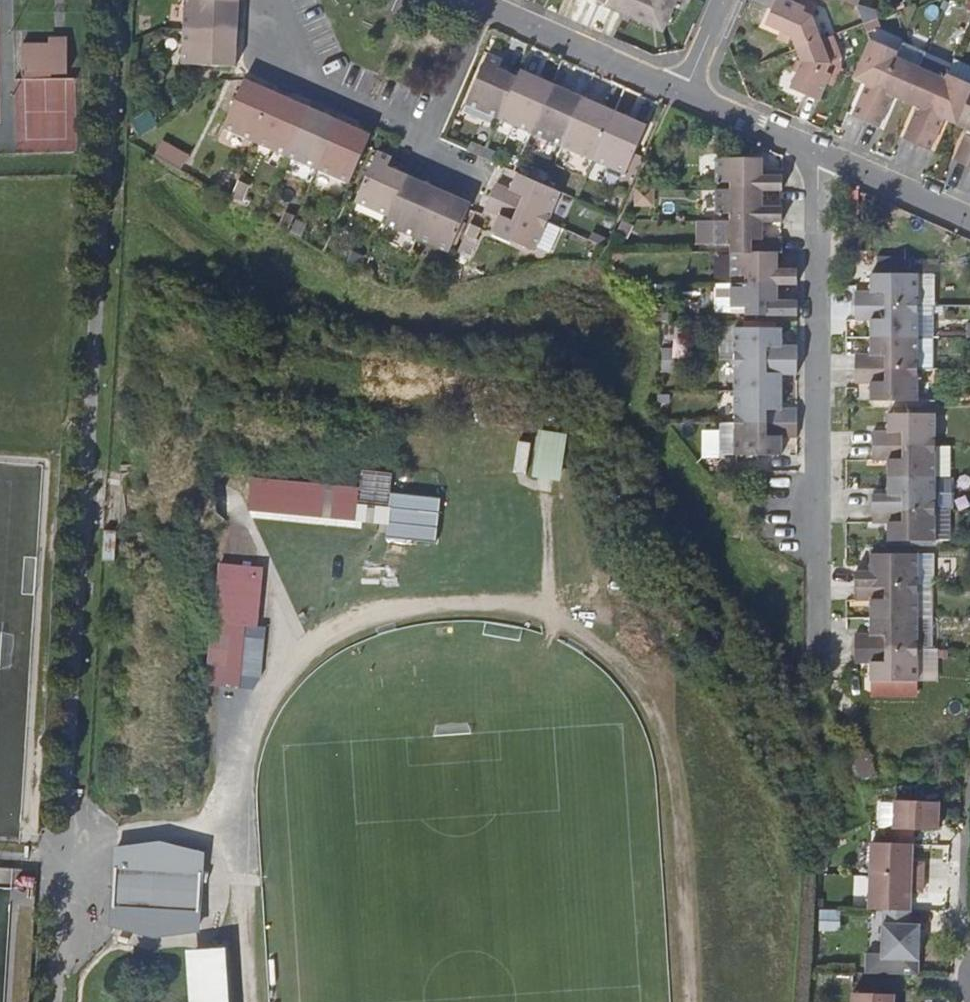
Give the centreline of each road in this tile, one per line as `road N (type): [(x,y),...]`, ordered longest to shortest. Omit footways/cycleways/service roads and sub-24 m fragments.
road 1 (residential): [(825,156),(817,168),(814,654)]
road 2 (residential): [(452,173),(421,156),(401,131),(298,82),(268,30),(264,0)]
road 3 (residential): [(684,95),(463,0)]
road 4 (residential): [(969,935),(958,913),(959,789),(969,777)]
road 5 (residential): [(969,219),(825,156)]
road 6 (residential): [(825,156),(684,95)]

